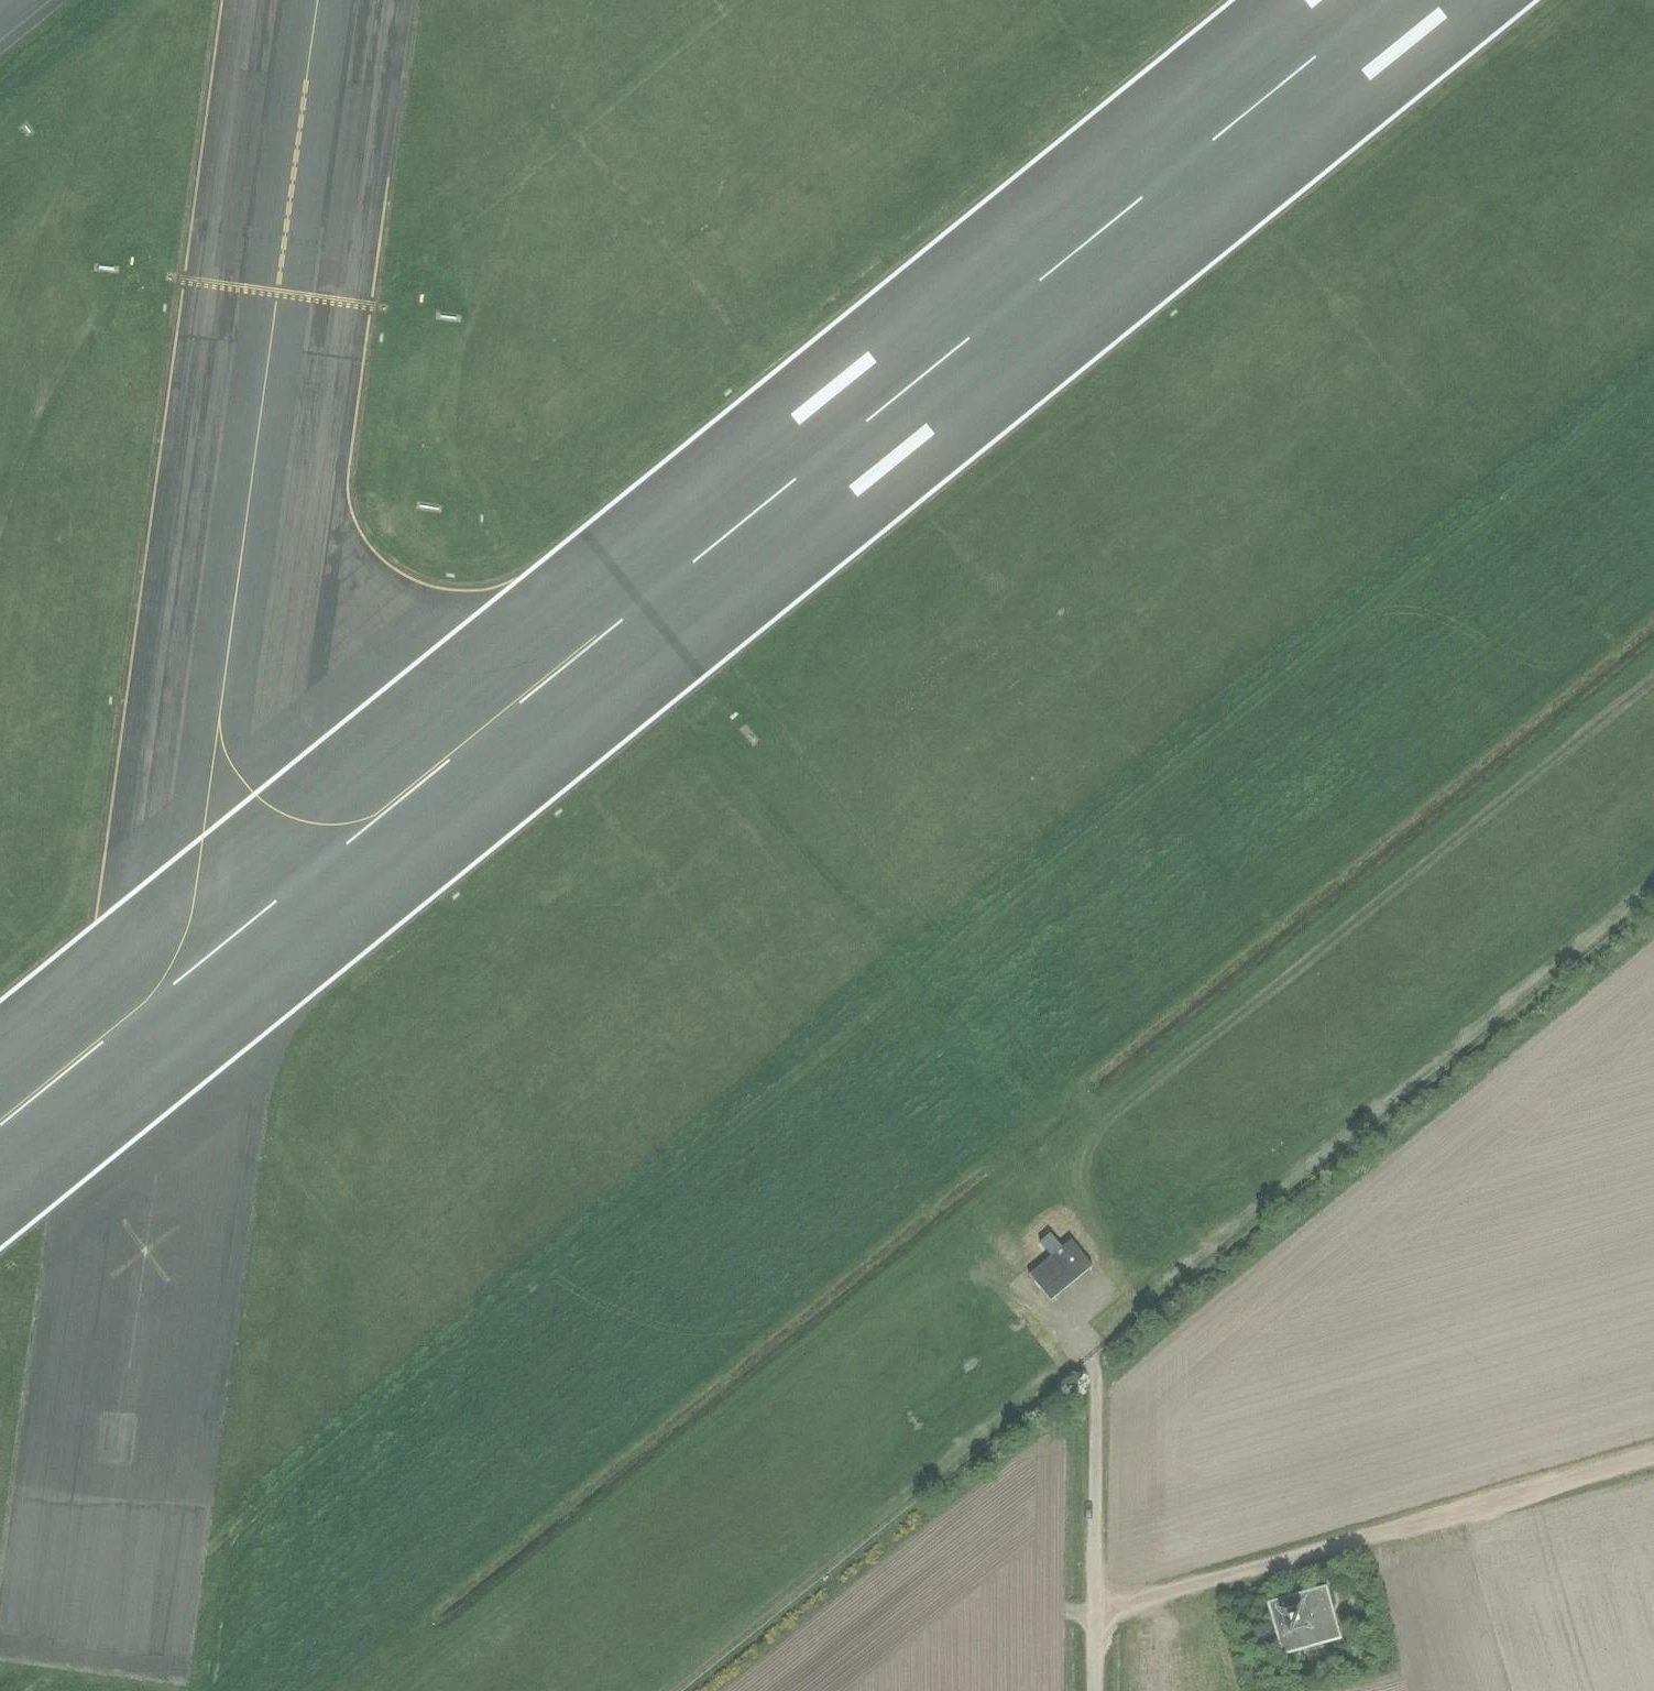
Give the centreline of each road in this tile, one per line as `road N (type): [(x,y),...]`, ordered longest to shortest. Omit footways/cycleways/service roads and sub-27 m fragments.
road 1 (unclassified): [(1098,1612),(1460,1509)]
road 2 (unclassified): [(1098,1612),(1096,1358)]
road 3 (track): [(1460,1509),(1653,1455)]

